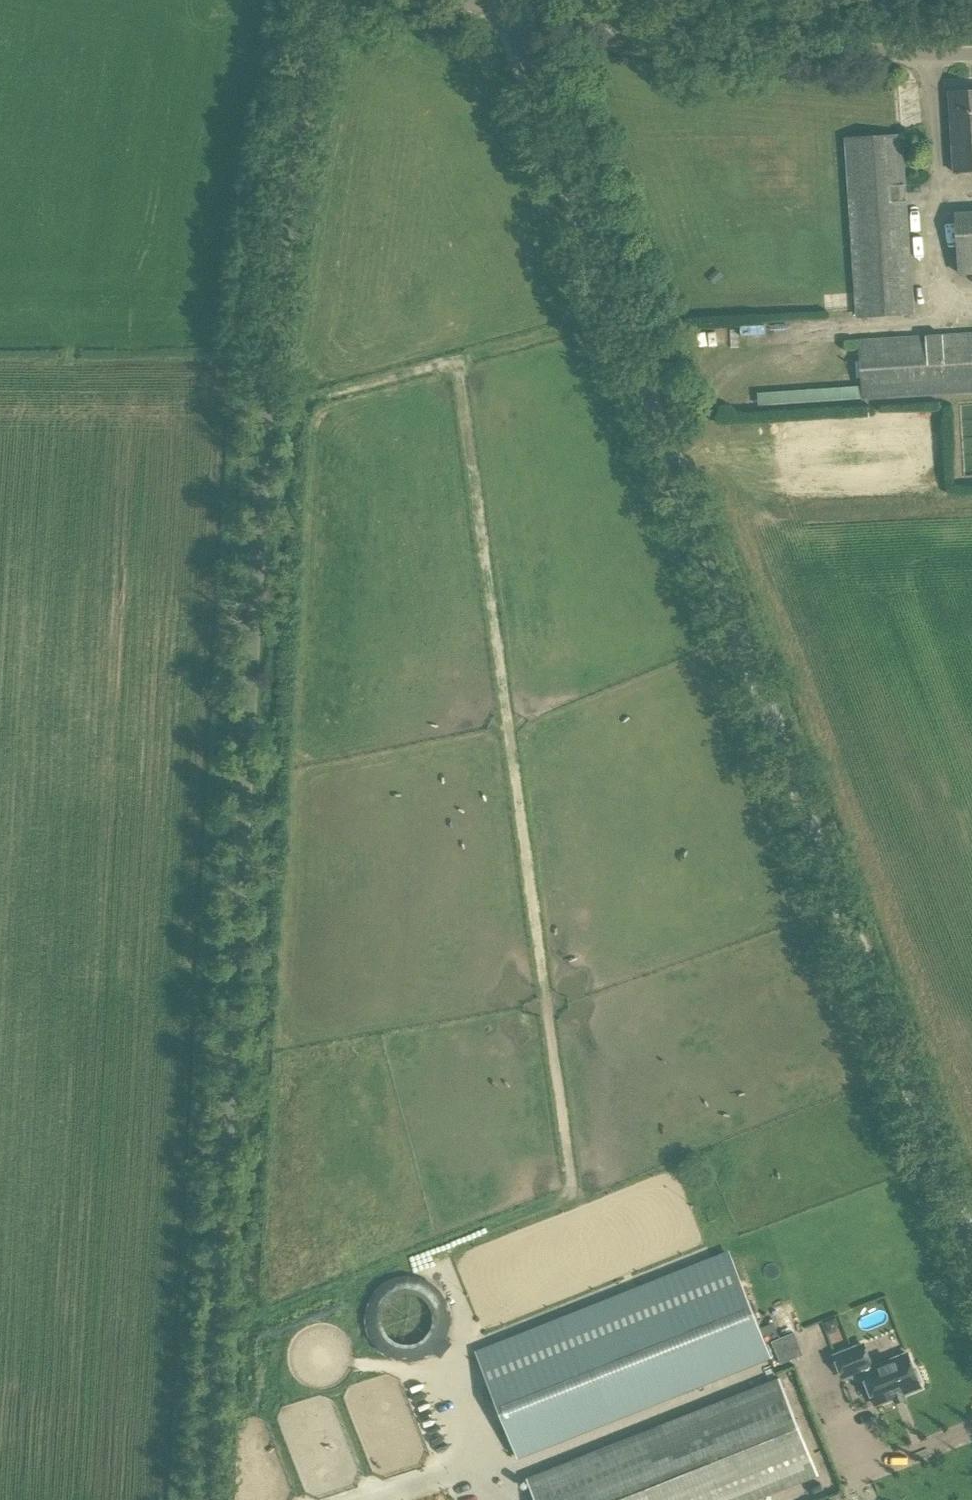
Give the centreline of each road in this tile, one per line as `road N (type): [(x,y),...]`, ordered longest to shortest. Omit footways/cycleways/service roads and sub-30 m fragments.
road 1 (unclassified): [(204,1499),(244,870),(253,596),(282,262),(326,0)]
road 2 (unclassified): [(971,1231),(845,864),(504,7)]
road 3 (unclassified): [(971,52),(831,49),(504,7)]

